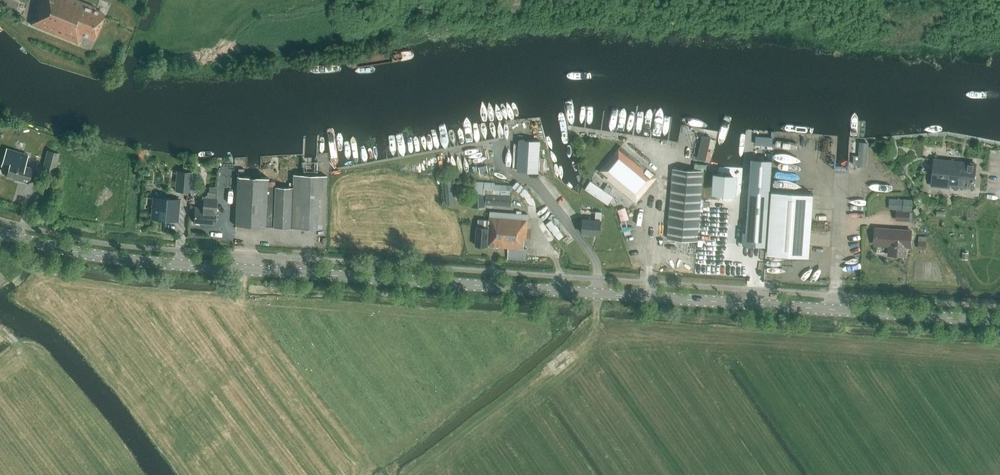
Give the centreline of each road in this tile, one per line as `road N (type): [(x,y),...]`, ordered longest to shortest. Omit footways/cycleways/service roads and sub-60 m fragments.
road 1 (secondary): [(999,321),(157,263),(0,232)]

